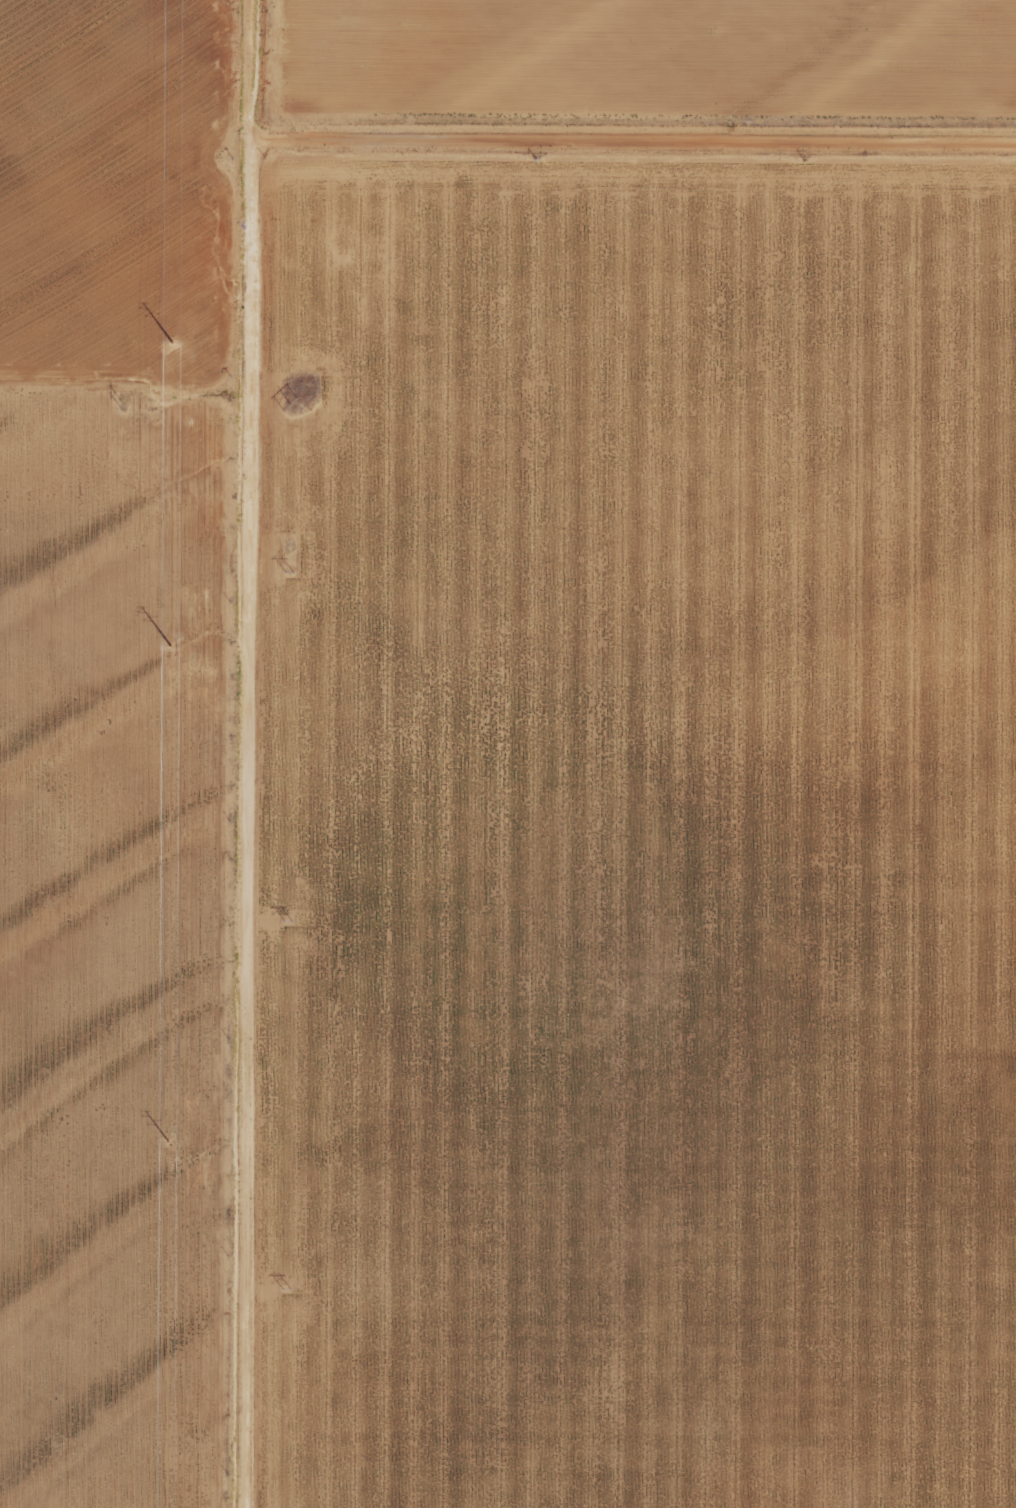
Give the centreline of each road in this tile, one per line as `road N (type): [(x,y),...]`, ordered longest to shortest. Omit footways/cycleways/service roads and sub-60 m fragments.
road 1 (residential): [(201,1507),(203,397),(221,0)]
road 2 (residential): [(1015,144),(218,142)]
road 3 (residential): [(203,397),(0,396)]

